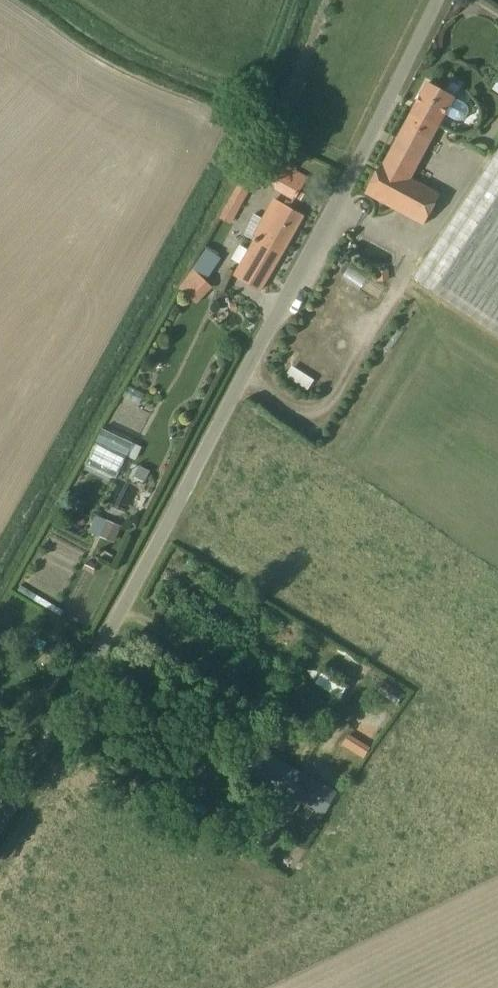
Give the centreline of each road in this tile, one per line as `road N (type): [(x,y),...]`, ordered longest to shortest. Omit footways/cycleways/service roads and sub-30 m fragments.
road 1 (unclassified): [(0,815),(104,641),(435,0)]
road 2 (track): [(63,0),(128,44),(256,98),(358,158)]

